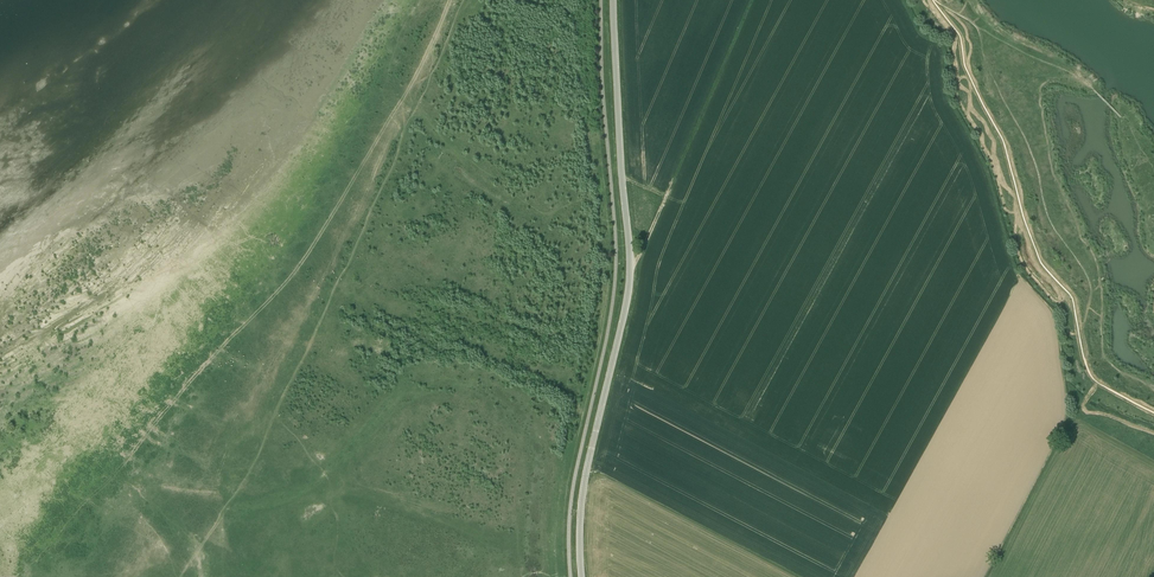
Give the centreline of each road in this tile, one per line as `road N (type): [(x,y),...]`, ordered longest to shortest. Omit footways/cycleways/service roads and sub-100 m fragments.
road 1 (tertiary): [(582,576),(583,493),(631,272),(614,0)]

